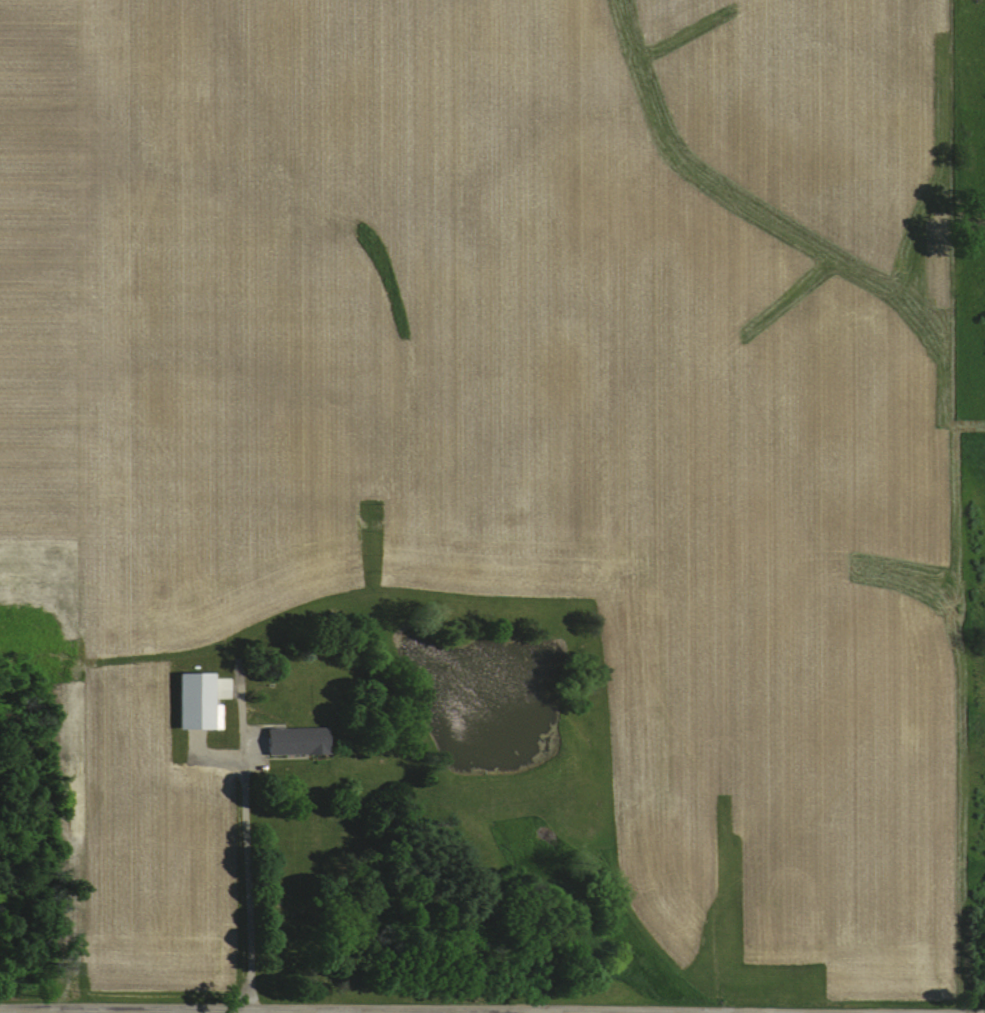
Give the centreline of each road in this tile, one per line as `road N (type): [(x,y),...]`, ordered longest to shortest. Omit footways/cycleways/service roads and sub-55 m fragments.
road 1 (residential): [(0,1007),(514,1005),(772,1012)]

